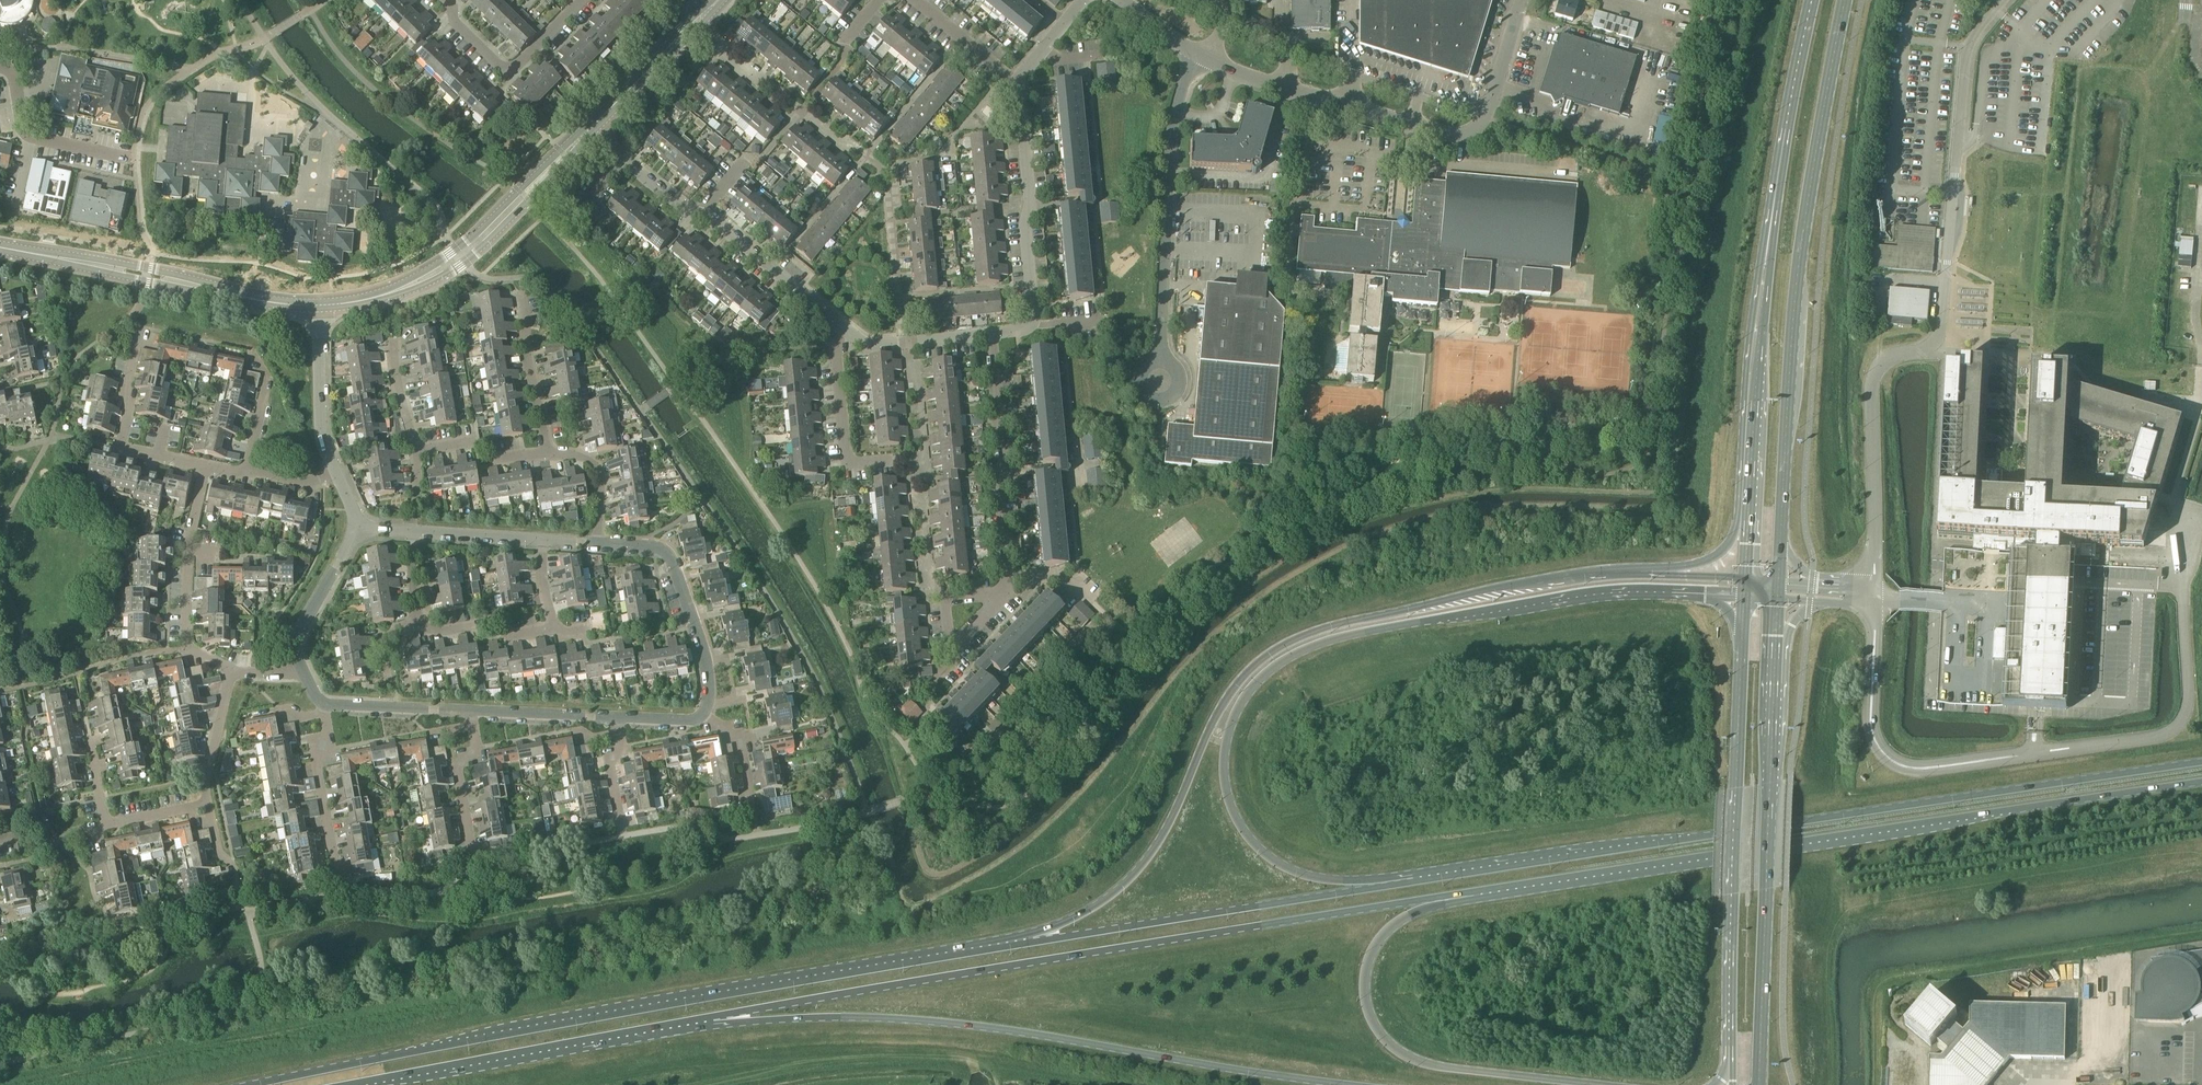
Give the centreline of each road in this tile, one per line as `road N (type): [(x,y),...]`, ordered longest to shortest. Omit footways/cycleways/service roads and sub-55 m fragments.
road 1 (primary): [(1639,573),(1470,595),(1331,626),(1272,652),(1219,710),(1141,867),(1088,910),(997,948)]
road 2 (primary): [(2201,762),(1419,881)]
road 3 (primary): [(1419,881),(1305,876),(1249,839),(1228,799),(1224,755),(1235,715),(1257,684),(1307,649),(1383,629),(1586,597),(1678,594)]
road 4 (primary): [(716,1018),(1474,893)]
road 5 (primary): [(997,948),(257,1084)]
road 6 (primary): [(1474,893),(2201,782)]
road 7 (primary): [(716,1018),(931,1022),(1343,1084)]
road 8 (primary): [(1779,582),(1798,276),(1846,0)]
road 9 (primary): [(1759,1084),(1778,599)]
road 10 (primary): [(1779,183),(1749,346),(1735,535),(1711,559),(1639,573)]
road 11 (primary): [(1598,1084),(1422,1063),(1376,1028),(1365,987),(1378,943),(1404,919),(1474,893)]
road 12 (primary): [(1419,881),(997,948)]
road 13 (residential): [(686,31),(882,170),(901,343)]
road 14 (primary): [(1779,183),(1746,580)]
road 15 (primary): [(351,1084),(716,1018)]
road 16 (primary): [(1741,670),(1732,1013)]
road 17 (tertiary): [(318,306),(385,296),(440,270),(589,128)]
road 18 (tertiary): [(0,250),(318,306)]
road 19 (unclassified): [(1161,362),(1171,146),(1198,53)]
road 20 (unclassified): [(1322,99),(1445,132),(1468,131),(1484,117),(1520,0)]
road 21 (residential): [(1006,582),(991,334)]
road 22 (residential): [(1020,85),(1032,312),(1027,328)]
road 23 (residential): [(597,544),(655,548),(669,558),(706,659),(703,714)]
road 24 (residential): [(232,671),(195,652),(186,639),(188,542),(205,467)]
road 25 (residential): [(440,0),(455,17),(454,27),(505,75),(581,0)]
road 26 (residential): [(205,467),(121,447),(138,328)]
road 27 (primary): [(1815,0),(1779,183)]
road 28 (residential): [(133,159),(26,134),(16,84),(0,67)]
road 29 (residential): [(840,326),(703,215)]
road 30 (residential): [(890,461),(858,464),(846,455),(840,326)]
road 31 (residential): [(318,306),(321,435),(335,471)]
road 32 (residential): [(323,712),(317,770),(338,876)]
road 33 (residential): [(302,673),(297,635),(360,524)]
road 34 (residential): [(548,454),(520,293)]
road 35 (residential): [(470,711),(324,703)]
road 36 (residential): [(615,718),(470,711)]
road 37 (tertiary): [(589,128),(686,31)]
road 38 (residential): [(1020,85),(915,0)]
road 39 (residential): [(207,803),(232,671)]
road 40 (residential): [(472,724),(475,747),(458,775),(472,851)]
road 41 (unclassified): [(1322,99),(1198,53)]
road 42 (residential): [(249,474),(266,378),(247,351)]
road 43 (residential): [(597,544),(599,472),(580,457),(548,454)]
road 44 (residential): [(413,533),(541,541)]
road 45 (unclassified): [(1161,362),(1179,383),(1174,396),(1157,401),(1140,384),(1158,362)]

